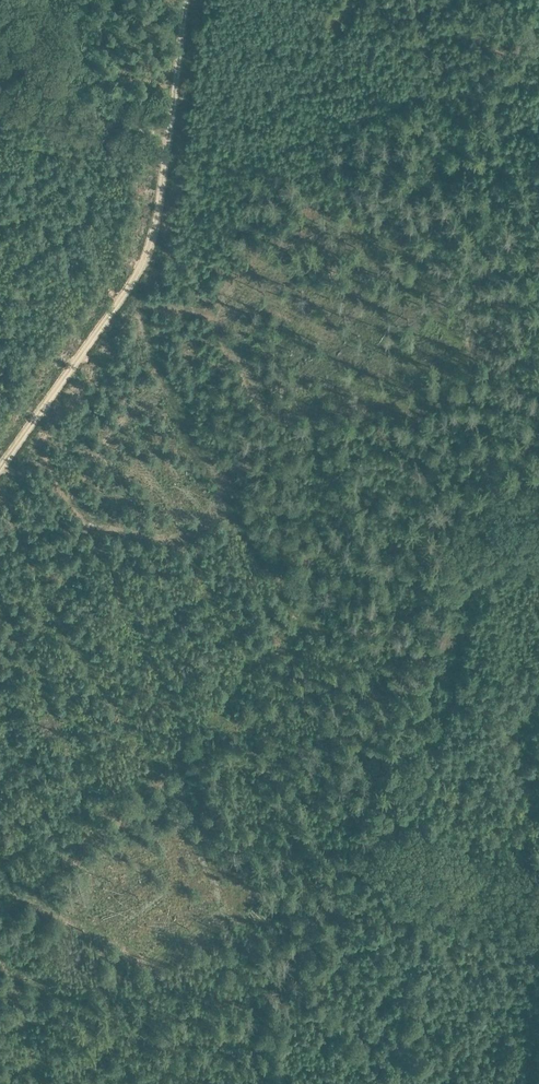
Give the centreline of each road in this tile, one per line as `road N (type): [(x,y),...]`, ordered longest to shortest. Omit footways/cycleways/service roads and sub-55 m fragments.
road 1 (track): [(0,470),(144,262),(169,134)]
road 2 (track): [(169,134),(186,0)]

